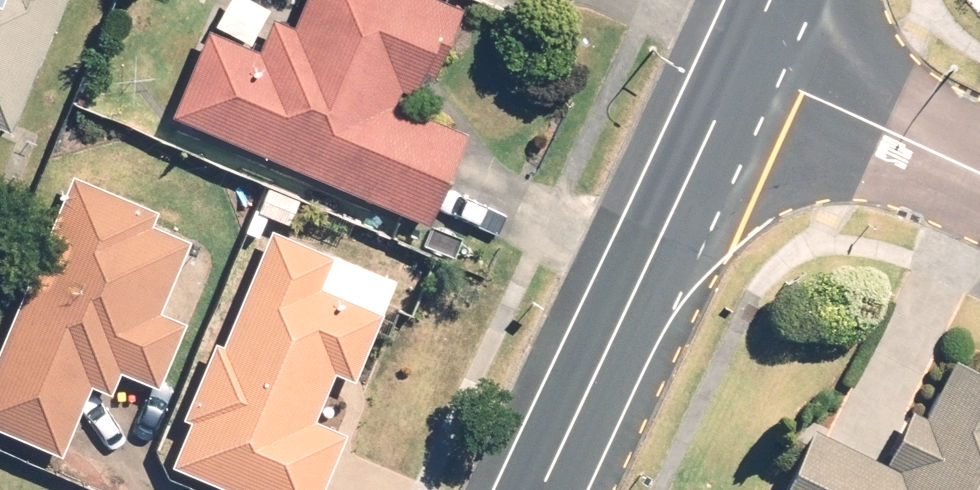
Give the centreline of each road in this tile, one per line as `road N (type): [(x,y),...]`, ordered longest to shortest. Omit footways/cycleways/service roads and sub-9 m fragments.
road 1 (tertiary): [(551,489),(751,84)]
road 2 (residential): [(979,179),(751,84)]

